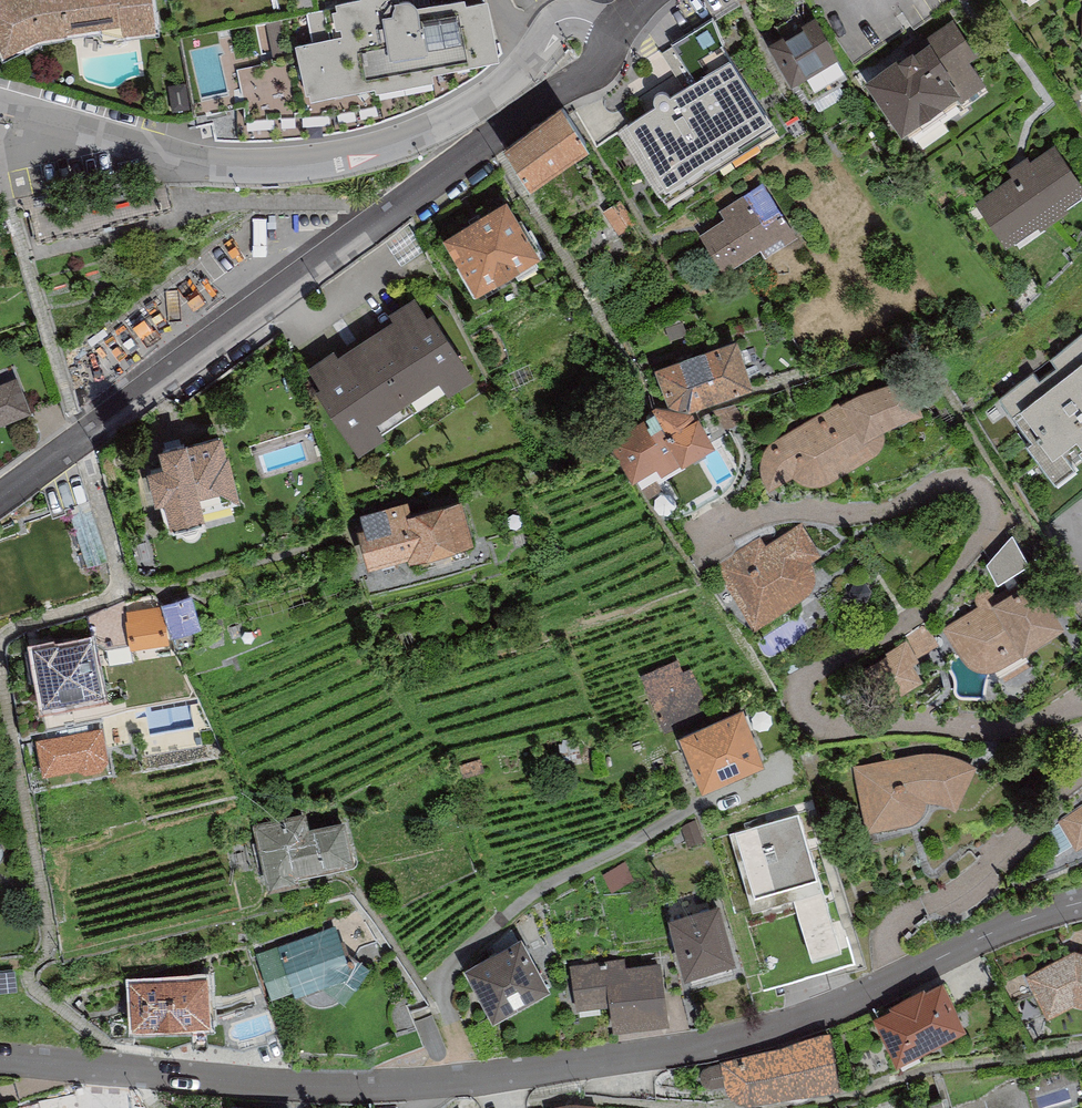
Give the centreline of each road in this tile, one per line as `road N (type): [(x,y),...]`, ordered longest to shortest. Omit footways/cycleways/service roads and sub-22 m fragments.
road 1 (secondary): [(1081,902),(818,1012),(726,1040),(493,1076),(368,1087),(0,1059)]
road 2 (secondary): [(0,500),(596,65),(613,33)]
road 3 (residential): [(613,33),(570,17),(536,38),(522,65),(479,101),(421,132),(280,163),(215,161),(0,105)]

